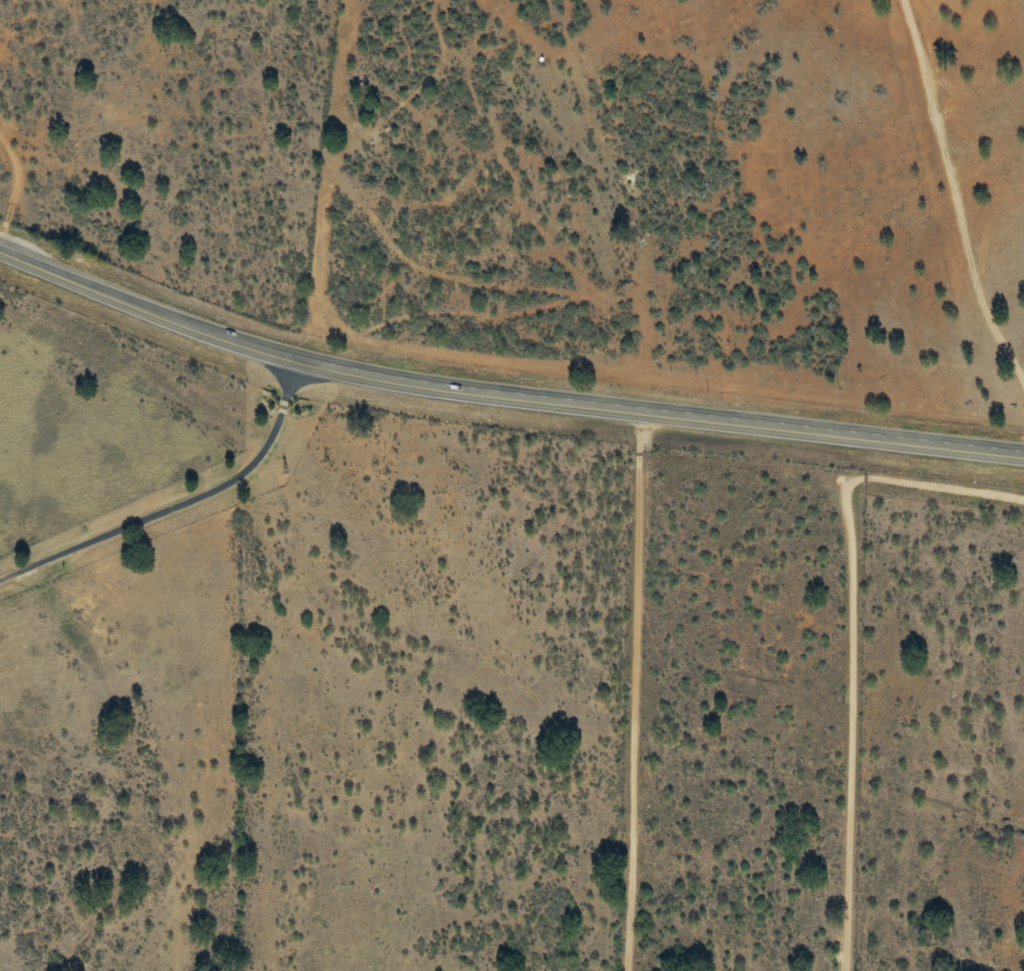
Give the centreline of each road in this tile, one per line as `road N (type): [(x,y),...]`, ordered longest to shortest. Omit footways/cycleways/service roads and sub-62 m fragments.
road 1 (primary): [(0,248),(153,317),(291,365),(425,391),(1023,460)]
road 2 (residential): [(291,365),(278,417),(238,474),(0,580)]

